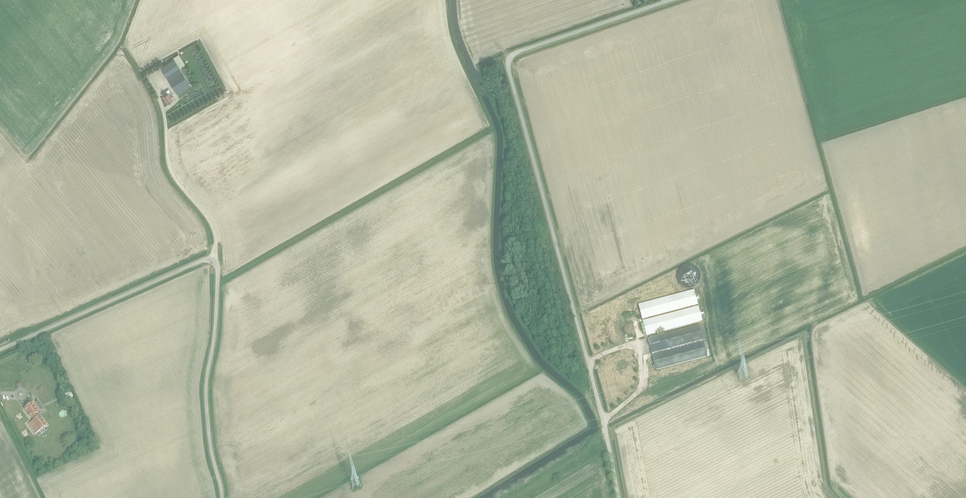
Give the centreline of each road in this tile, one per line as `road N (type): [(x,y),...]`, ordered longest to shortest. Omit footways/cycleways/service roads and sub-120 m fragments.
road 1 (unclassified): [(619,497),(508,62),(671,0)]
road 2 (unclassified): [(0,350),(214,260),(206,393),(222,497)]

